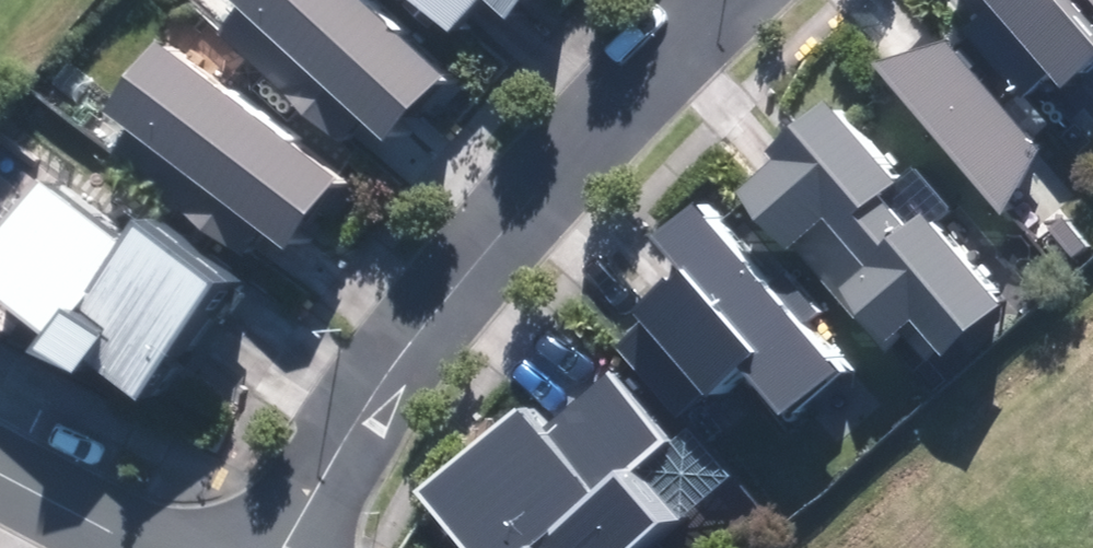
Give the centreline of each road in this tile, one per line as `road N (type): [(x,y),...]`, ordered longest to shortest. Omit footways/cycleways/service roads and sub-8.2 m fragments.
road 1 (residential): [(280,547),(359,416),(544,189),(733,0)]
road 2 (residential): [(134,547),(0,475)]

